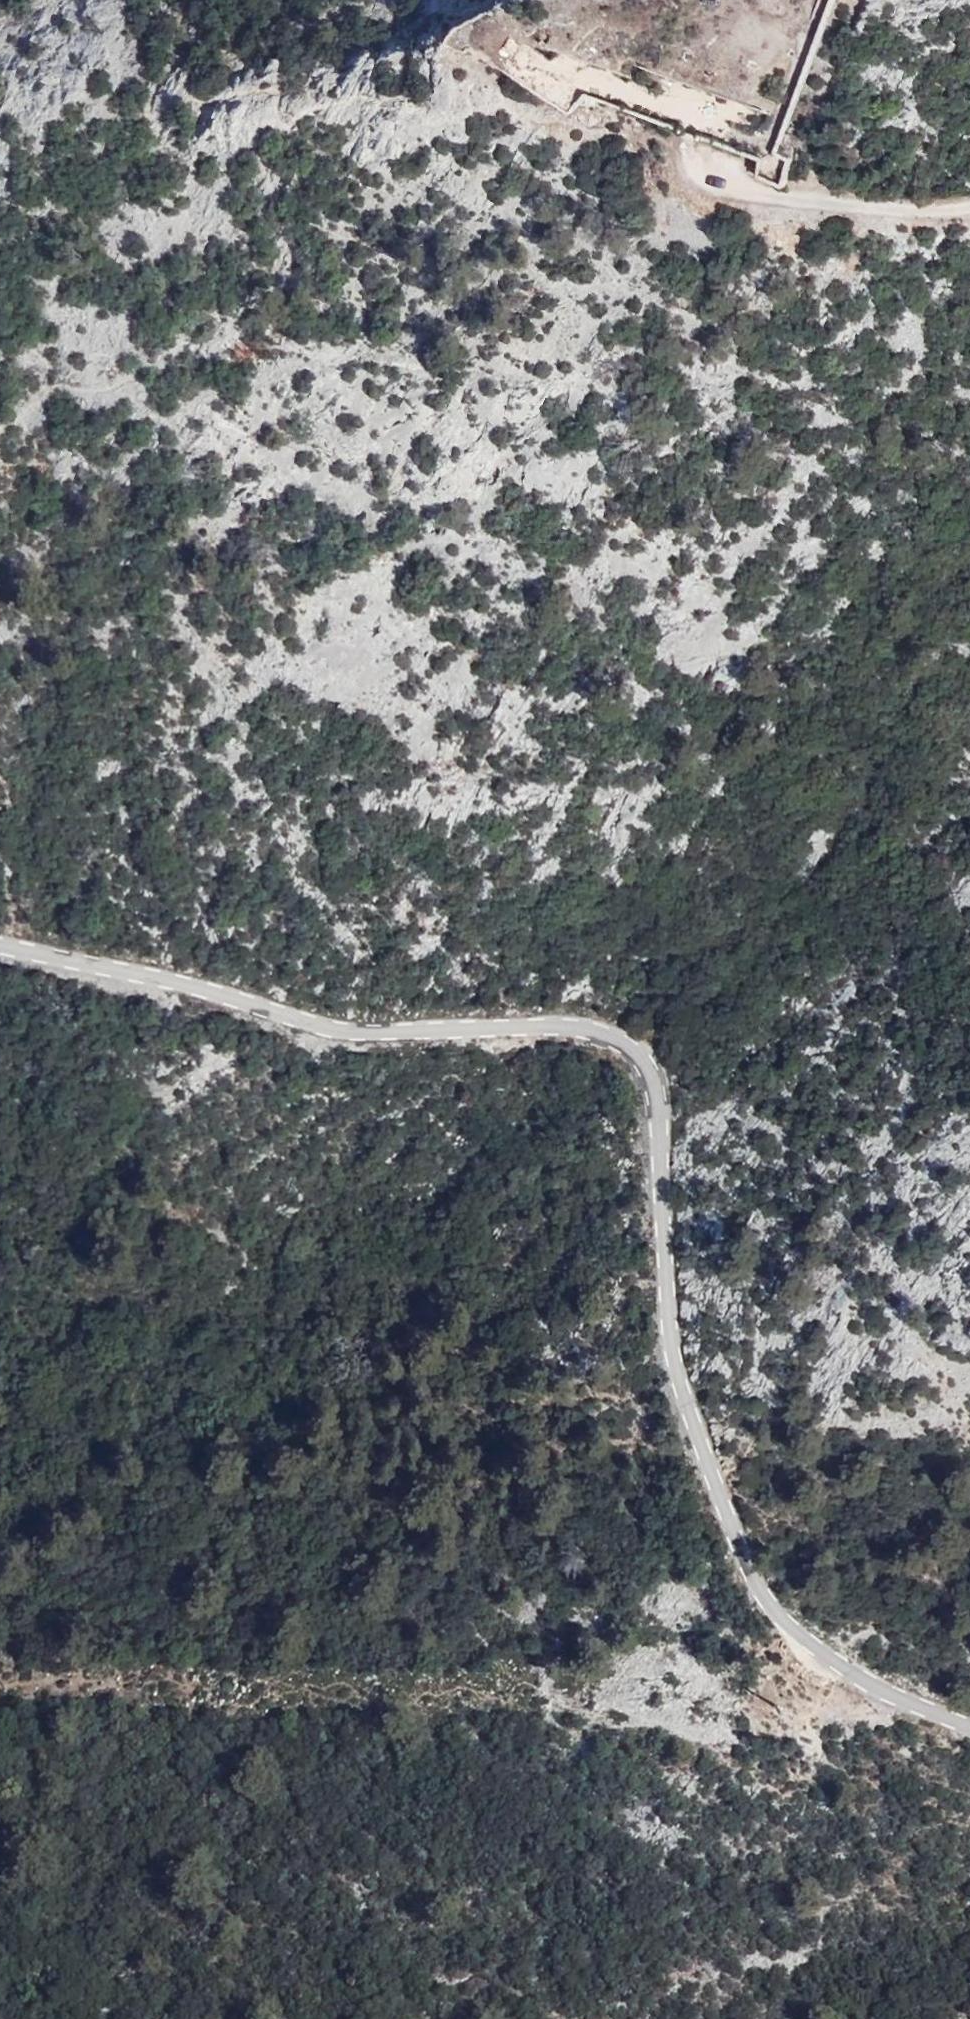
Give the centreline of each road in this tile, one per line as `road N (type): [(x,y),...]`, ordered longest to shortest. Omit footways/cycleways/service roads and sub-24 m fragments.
road 1 (unclassified): [(0,949),(345,1031),(600,1030),(642,1049),(670,1098),(675,1276),(697,1425),(762,1562),(818,1646),(906,1702),(969,1728)]

